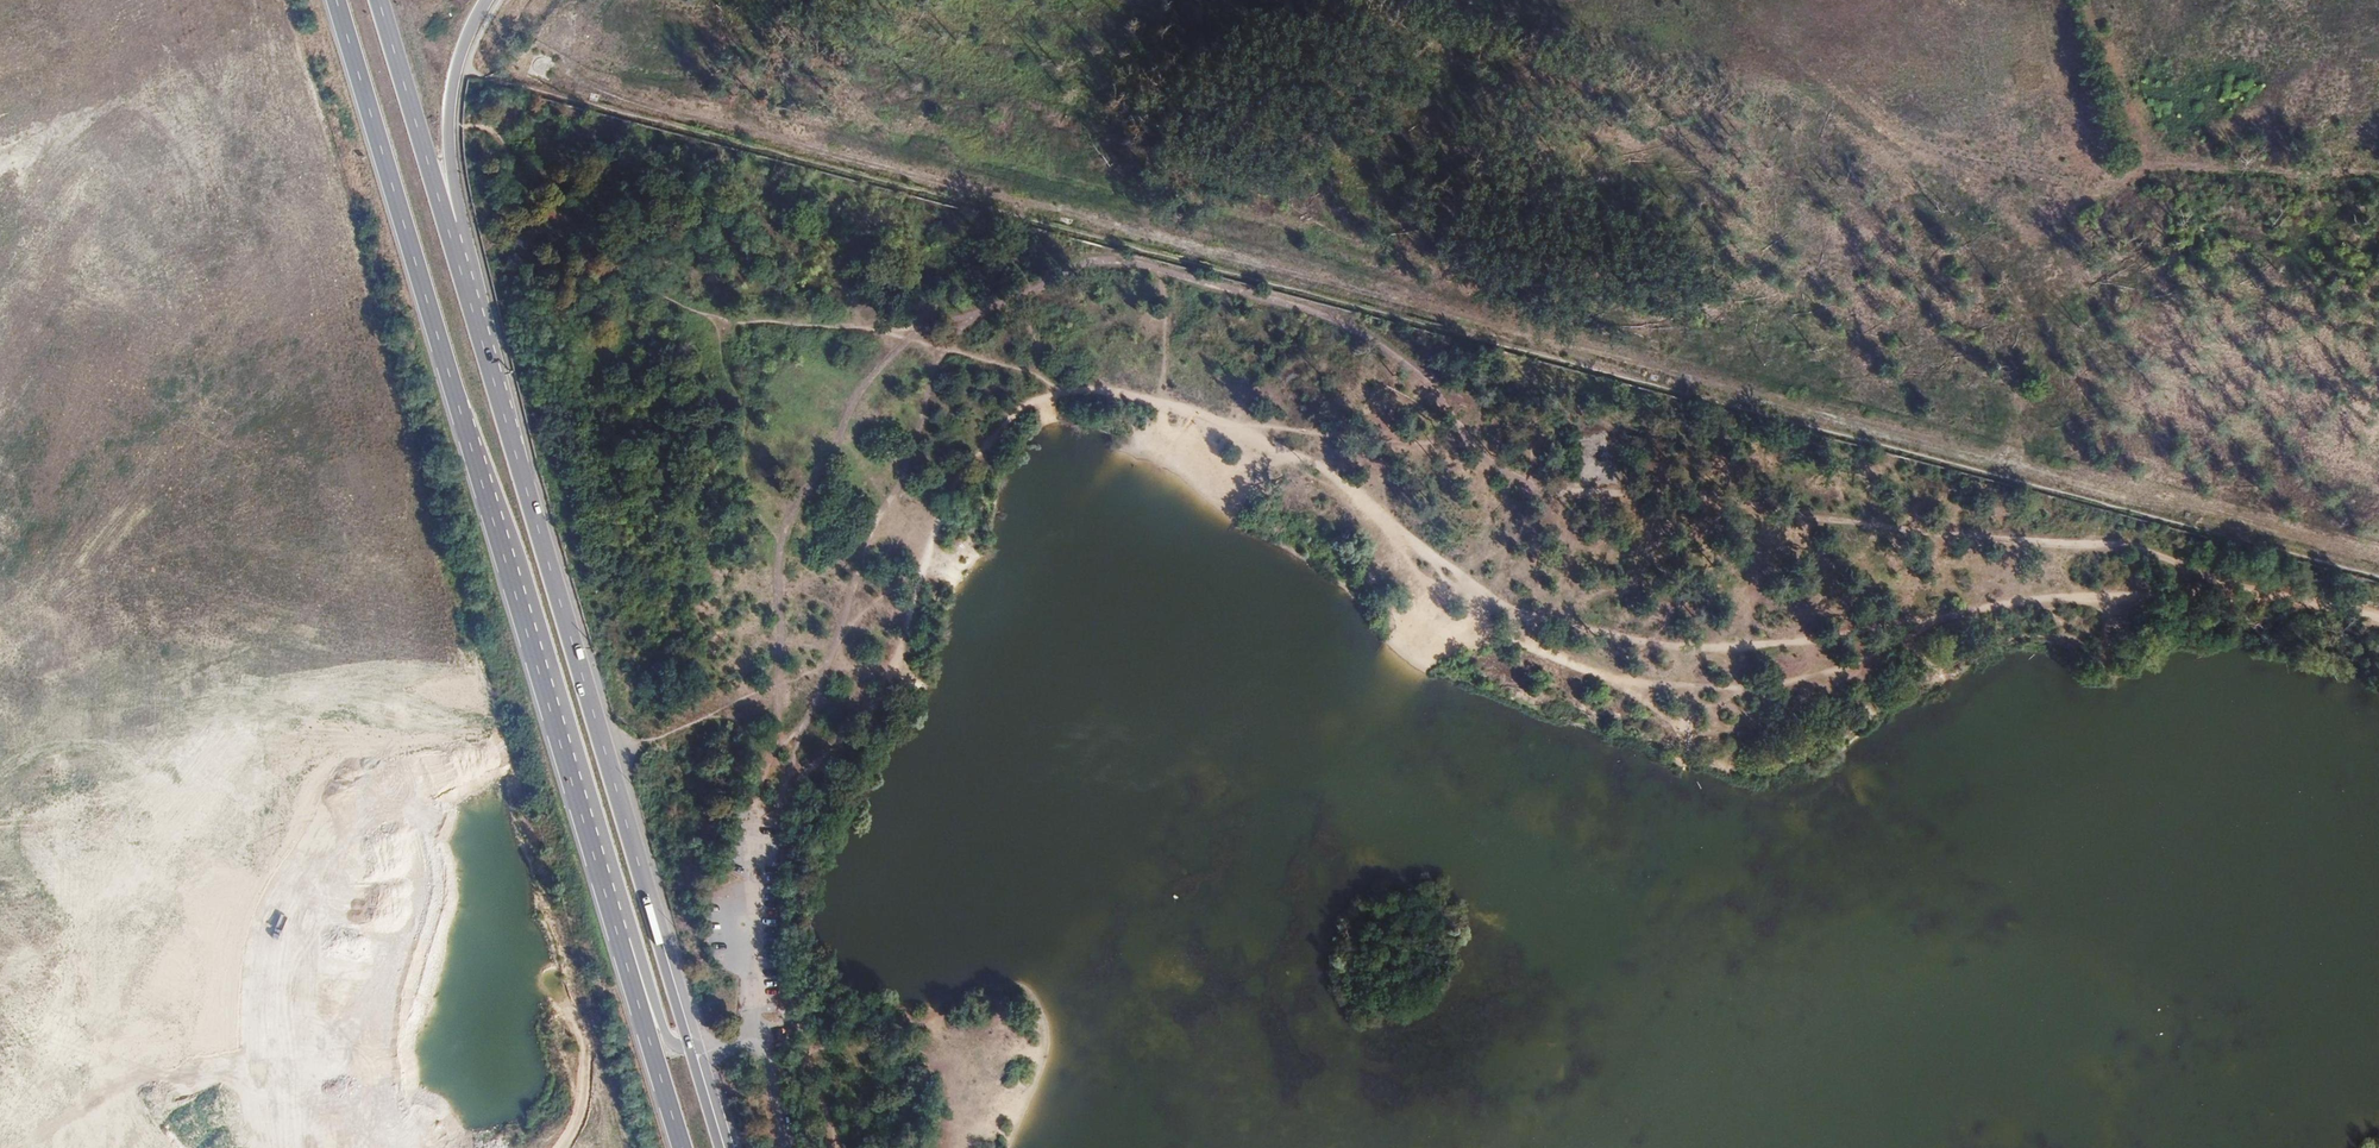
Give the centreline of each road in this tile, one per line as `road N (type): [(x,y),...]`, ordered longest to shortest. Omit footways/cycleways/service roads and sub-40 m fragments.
road 1 (track): [(880,332),(977,314),(1089,267),(1126,264),(1339,321),(1390,348),(1517,480),(1900,528),(2111,543),(2279,588)]
road 2 (track): [(842,1147),(783,991),(791,778),(879,517),(907,475),(989,413),(1014,416),(1062,388)]
road 3 (primary): [(463,418),(684,1147)]
road 4 (primary): [(463,418),(524,567),(666,1032),(689,1048)]
road 5 (track): [(1062,388),(1188,411),(1302,457),(1405,532),(1511,633),(1614,681)]
road 6 (track): [(1954,615),(1692,649),(1544,620),(1433,558)]
road 7 (track): [(1777,688),(1954,615),(2075,599),(2279,588)]
road 8 (track): [(2378,162),(2321,148),(2230,144),(2172,148),(2127,173),(2077,0)]
road 9 (primary): [(337,0),(463,418)]
road 10 (primary): [(505,418),(379,0)]
road 11 (primary): [(505,418),(449,149),(456,64),(486,0)]
road 12 (primary): [(610,768),(505,418)]
road 13 (primary): [(737,1041),(711,1040),(694,1029),(610,768)]
road 14 (track): [(920,683),(900,653),(929,560),(967,473),(1014,416)]
road 15 (primary): [(689,1048),(610,768)]
road 16 (track): [(1614,681),(1669,720),(1726,736),(1764,724),(1777,688)]
road 17 (track): [(900,653),(865,731),(789,791)]
road 18 (track): [(907,475),(935,364),(977,314)]
road 19 (track): [(704,315),(880,332)]
road 20 (track): [(1614,681),(1777,688)]
road 21 (track): [(907,341),(1062,388)]

